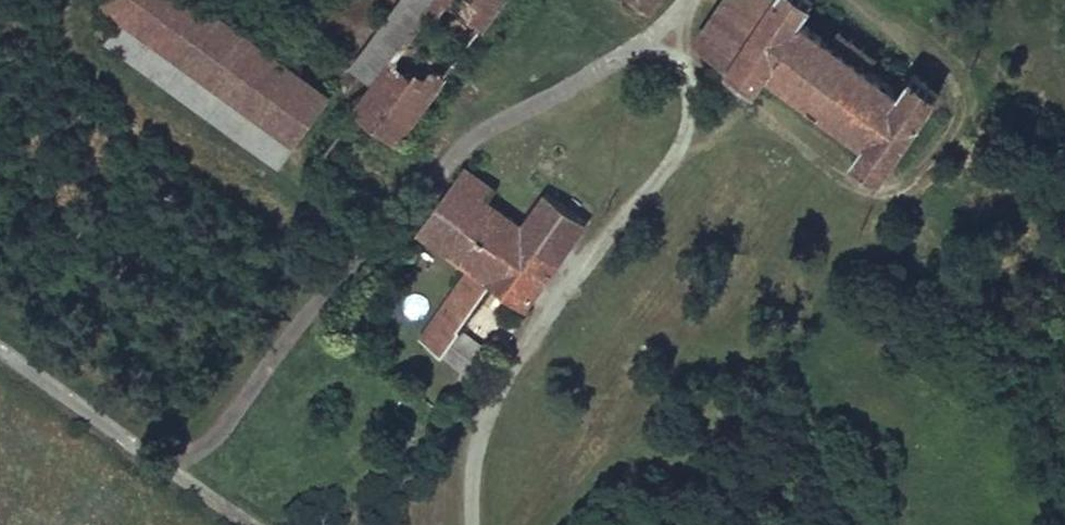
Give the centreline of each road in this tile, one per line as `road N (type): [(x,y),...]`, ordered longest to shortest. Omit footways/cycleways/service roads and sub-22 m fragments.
road 1 (track): [(693,73),(719,76),(839,169),(896,182),(922,168),(943,141),(957,114),(961,82),(948,62),(859,0)]

